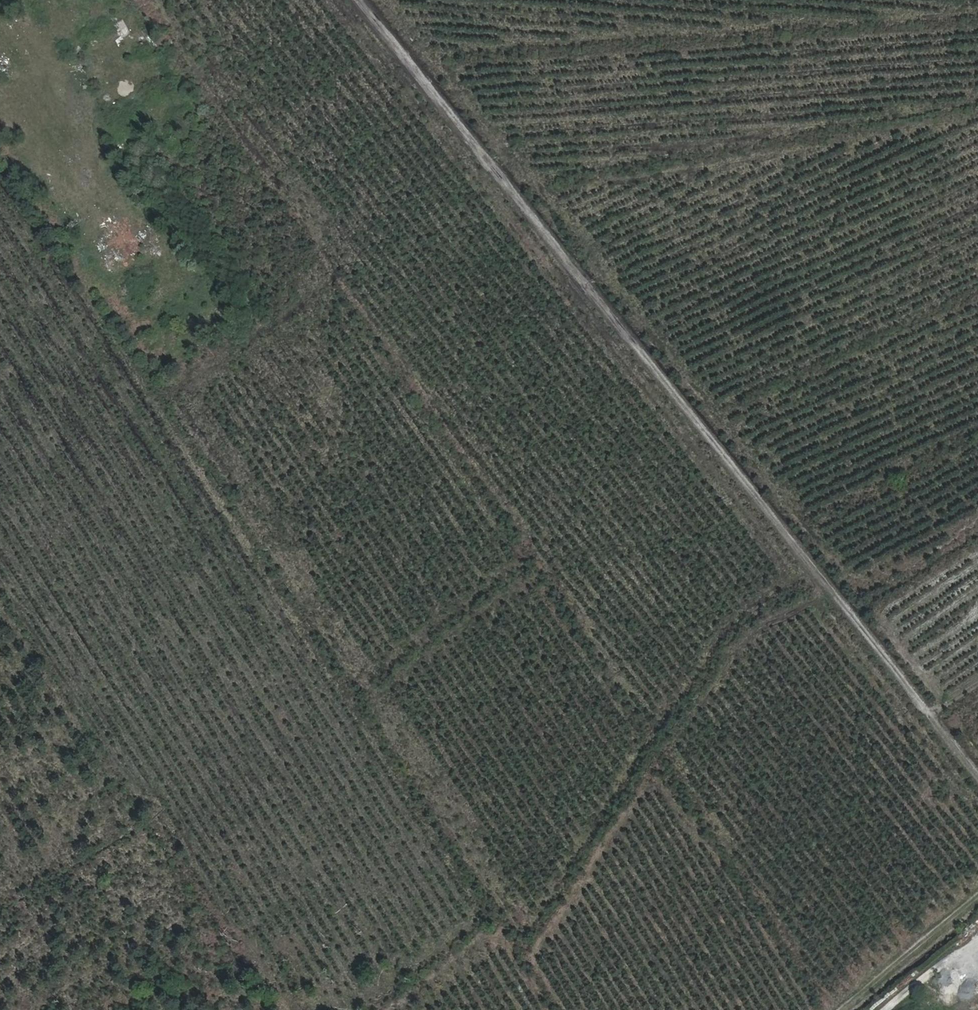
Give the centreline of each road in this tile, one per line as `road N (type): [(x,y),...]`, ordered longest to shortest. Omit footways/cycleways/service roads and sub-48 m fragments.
road 1 (track): [(859,615),(977,540)]

